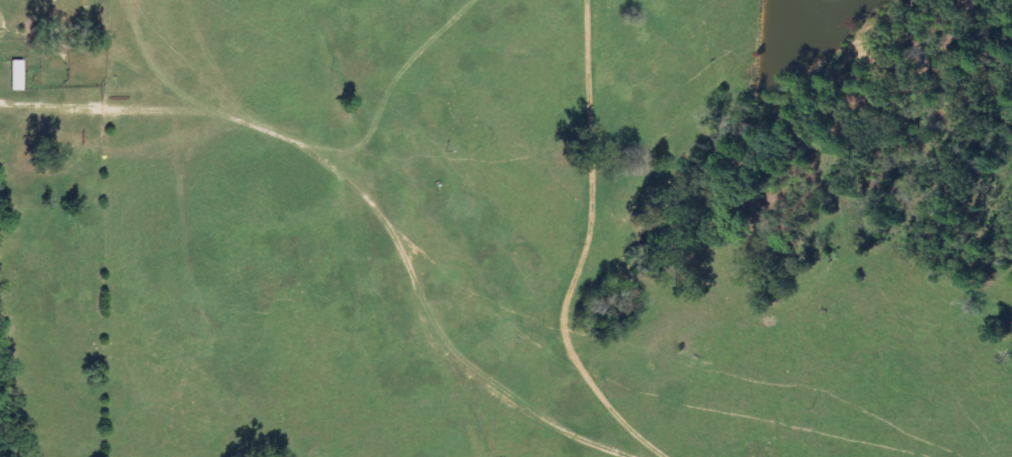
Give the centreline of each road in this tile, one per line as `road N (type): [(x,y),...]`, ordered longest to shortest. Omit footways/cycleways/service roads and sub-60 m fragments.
road 1 (residential): [(534,456),(468,435),(417,379),(392,272),(357,216),(180,125),(68,94),(0,91)]

